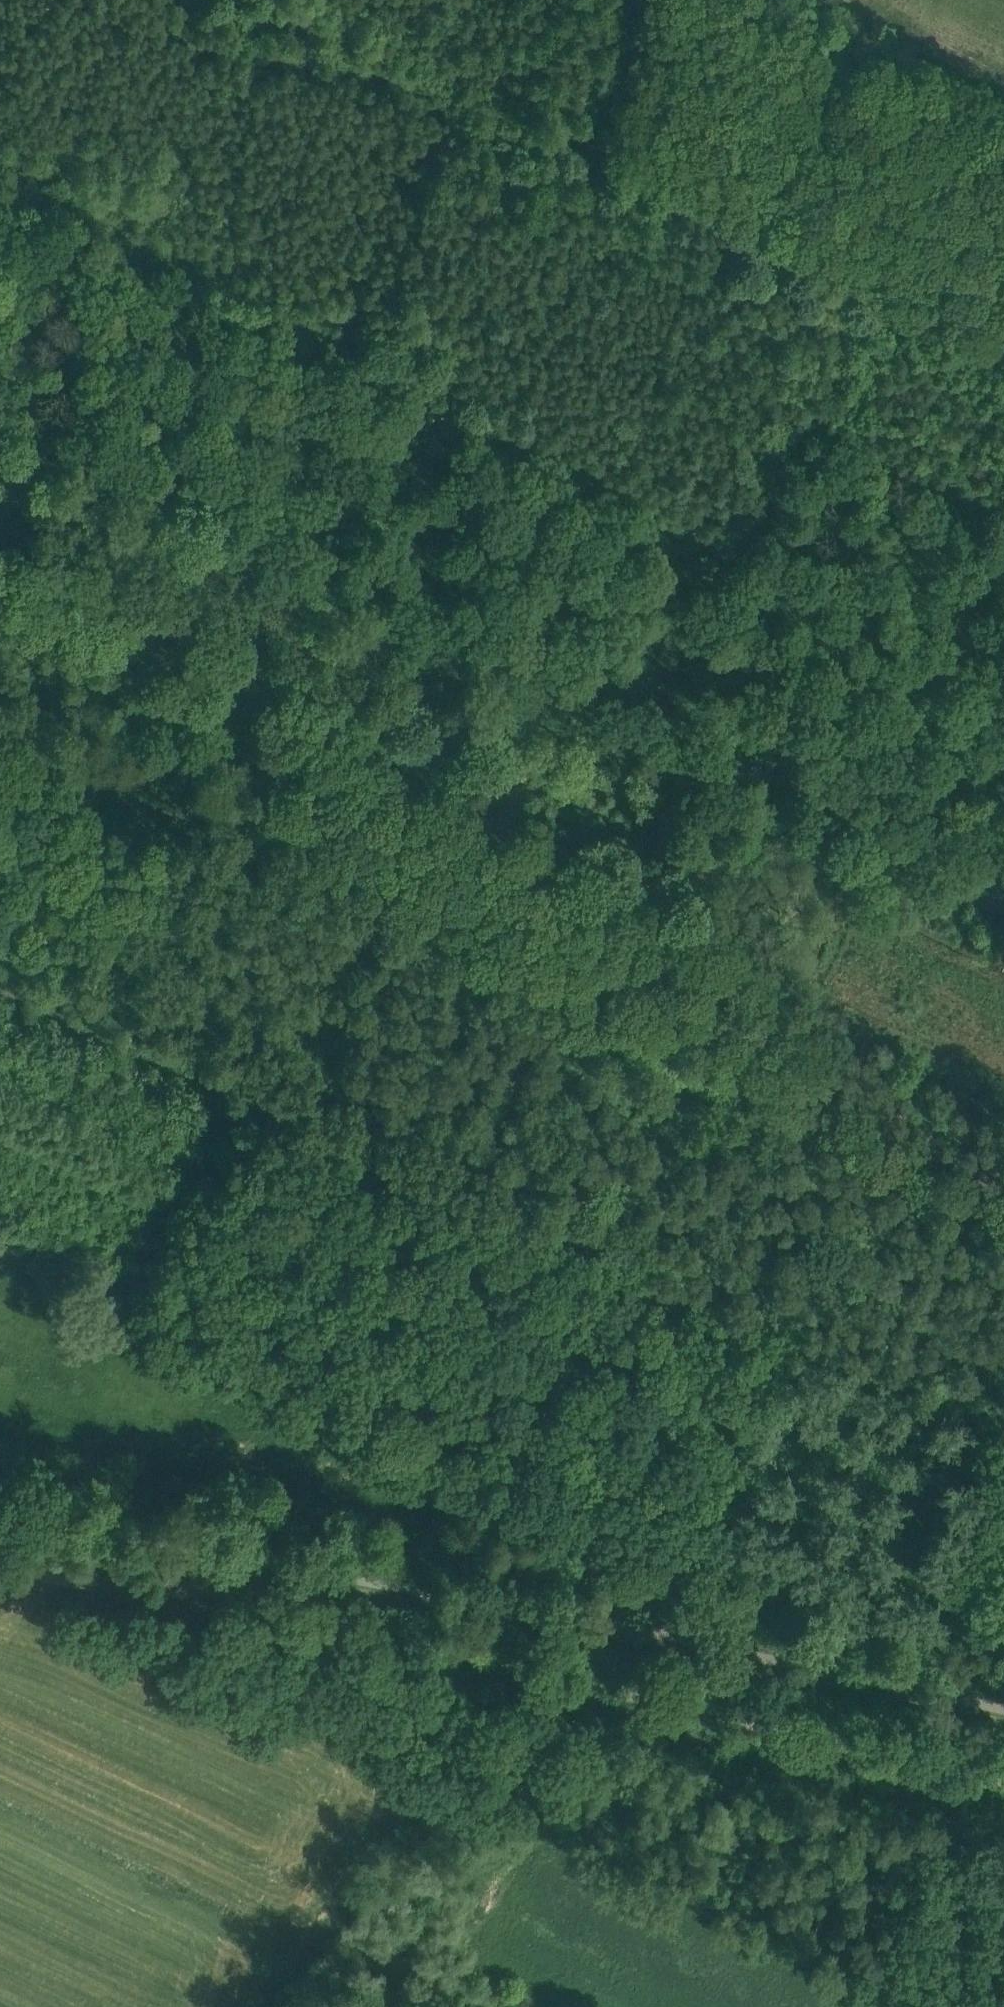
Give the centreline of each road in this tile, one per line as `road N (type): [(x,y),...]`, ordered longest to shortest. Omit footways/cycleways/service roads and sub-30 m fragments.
road 1 (track): [(1003,1224),(0,725)]
road 2 (track): [(0,1573),(1003,1780)]
road 3 (track): [(1003,354),(612,159),(540,149),(252,0)]

